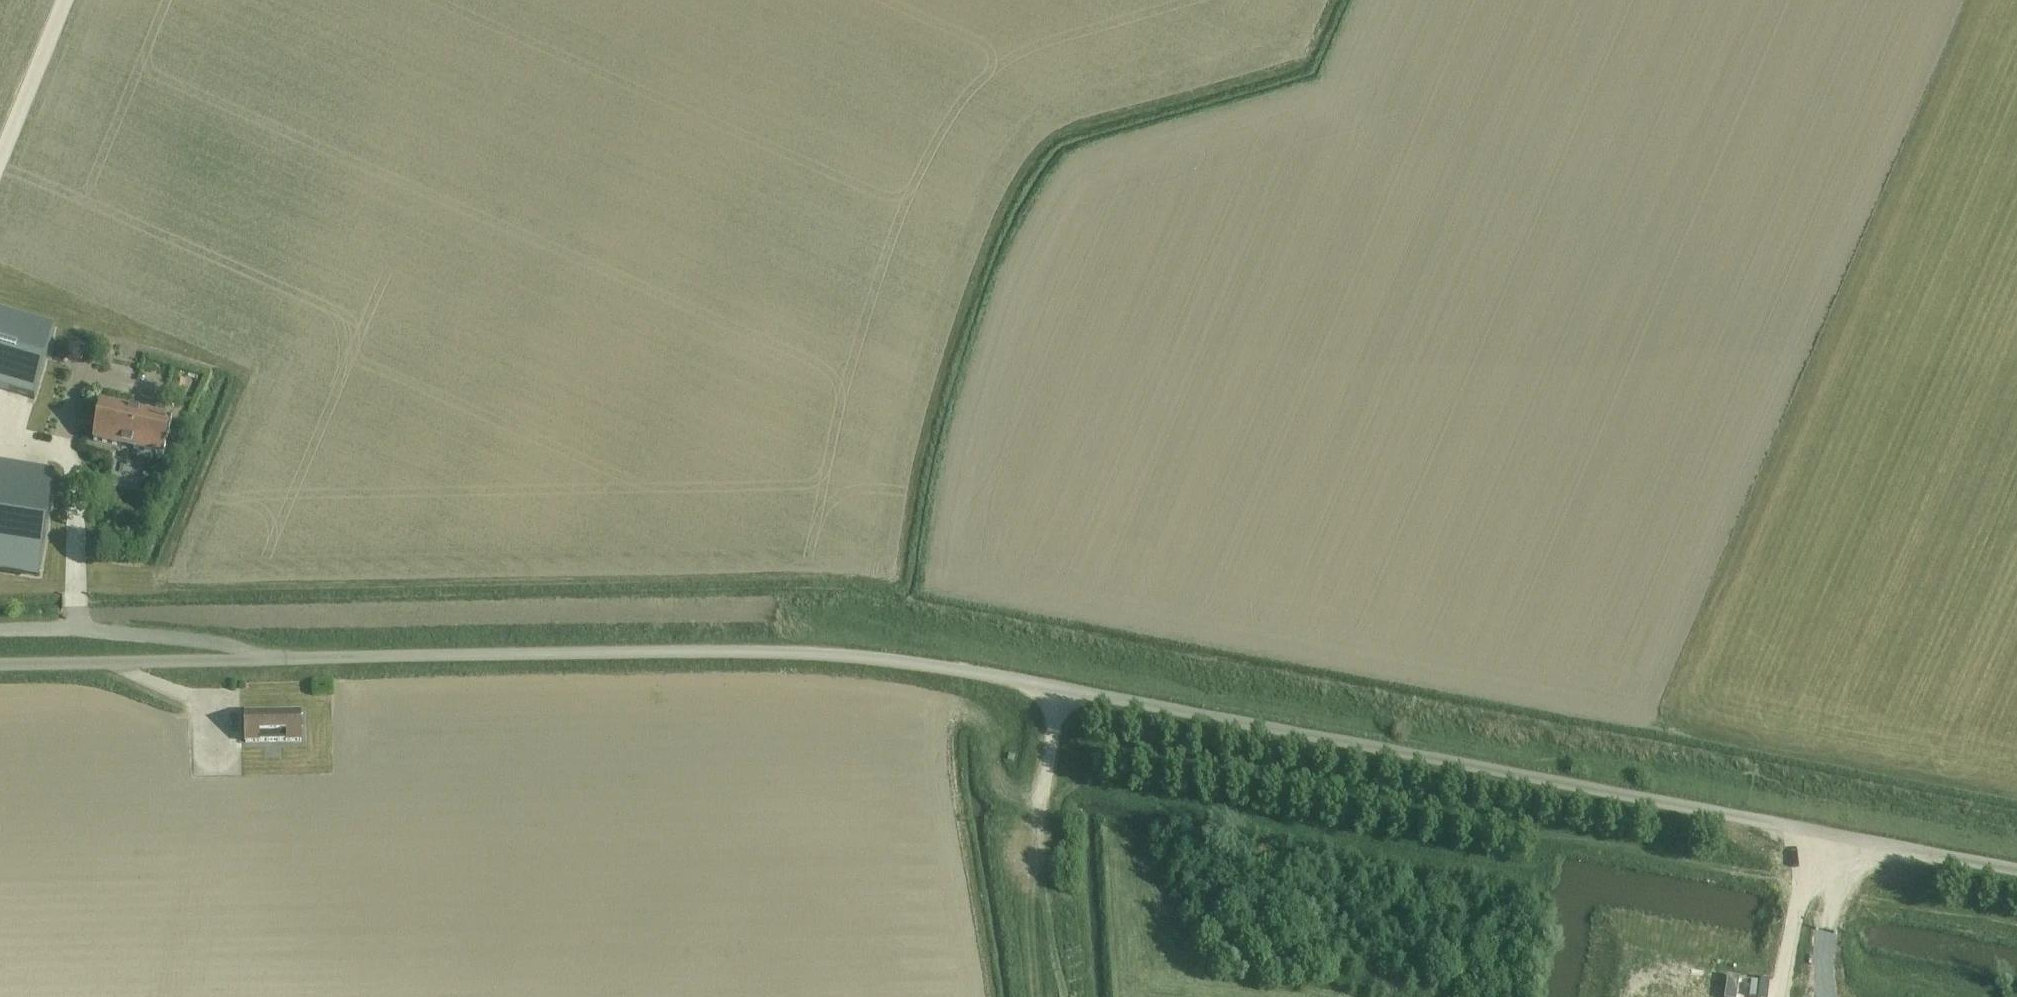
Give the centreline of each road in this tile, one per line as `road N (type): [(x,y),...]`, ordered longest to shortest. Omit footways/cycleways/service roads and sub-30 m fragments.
road 1 (unclassified): [(2016,870),(1058,693),(809,657),(0,668)]

